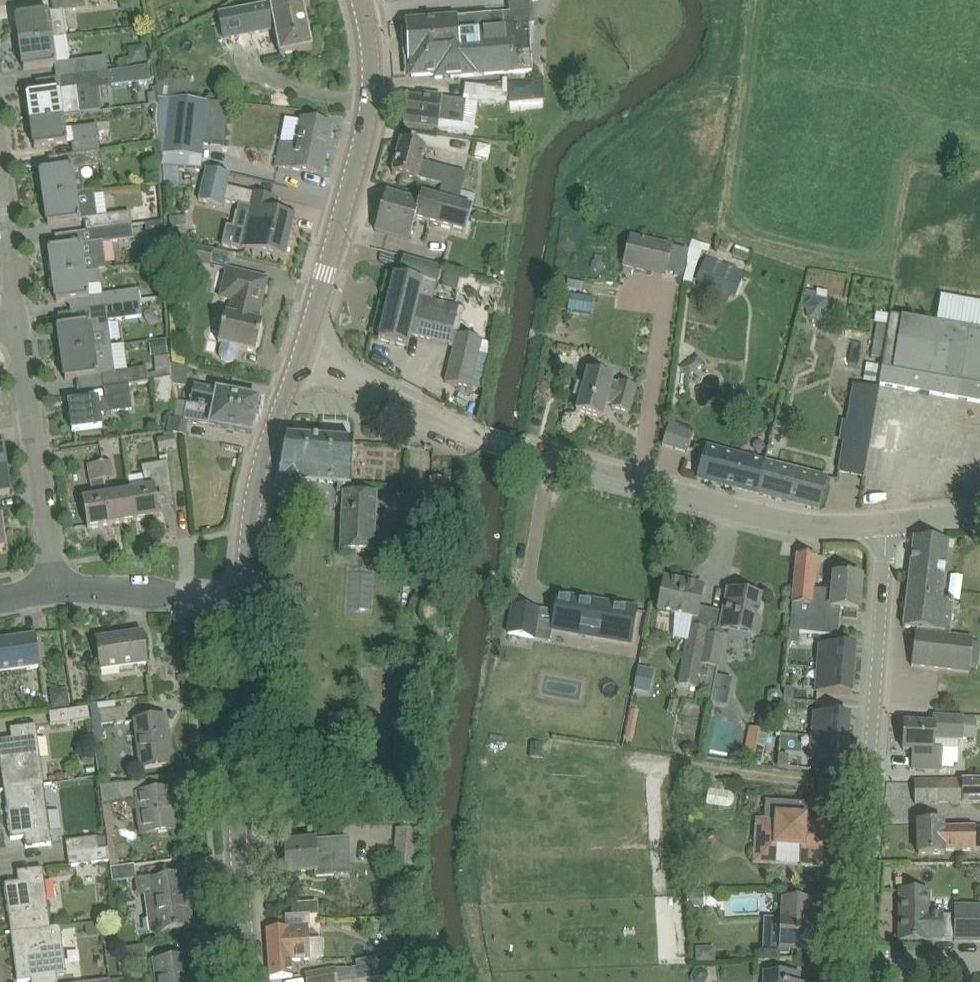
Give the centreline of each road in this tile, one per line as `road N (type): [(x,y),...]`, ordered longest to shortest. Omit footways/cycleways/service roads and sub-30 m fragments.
road 1 (unclassified): [(885,524),(826,530),(464,433),(299,359)]
road 2 (unclassified): [(860,981),(885,524)]
road 3 (secondary): [(249,981),(238,795),(244,604)]
road 4 (secondary): [(299,359),(365,129),(369,41),(360,0)]
road 5 (residential): [(54,590),(20,323)]
road 6 (secondary): [(244,604),(254,496),(299,359)]
road 7 (unclassified): [(54,590),(244,604)]
road 8 (residential): [(20,323),(0,188)]

